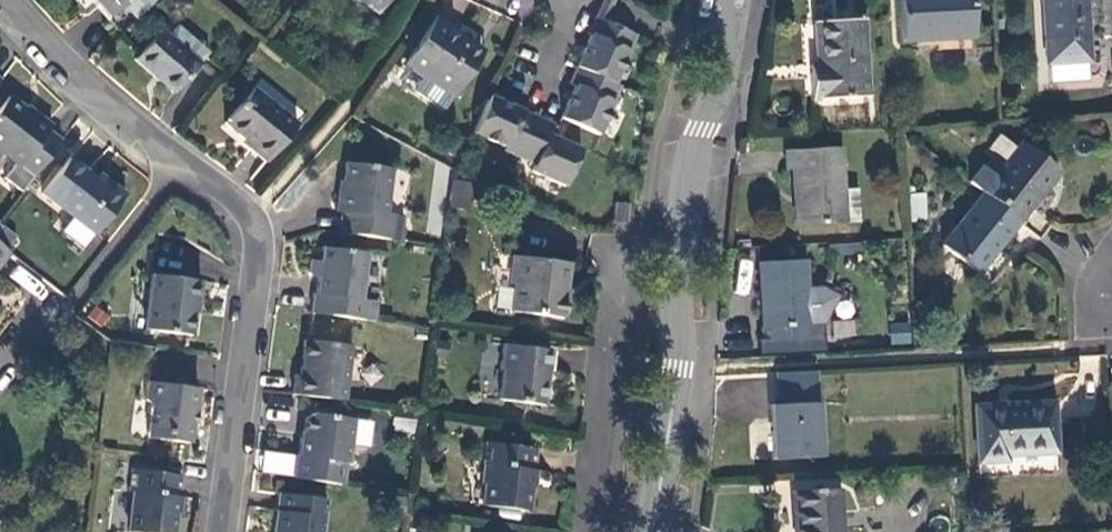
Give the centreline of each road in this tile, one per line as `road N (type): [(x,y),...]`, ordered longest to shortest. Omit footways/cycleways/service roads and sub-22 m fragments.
road 1 (tertiary): [(731,0),(724,52),(698,129),(677,368),(651,531)]
road 2 (residential): [(219,531),(257,258),(250,220),(185,159)]
road 3 (residential): [(0,370),(55,324),(185,159)]
road 4 (residential): [(185,159),(34,31),(11,0)]

